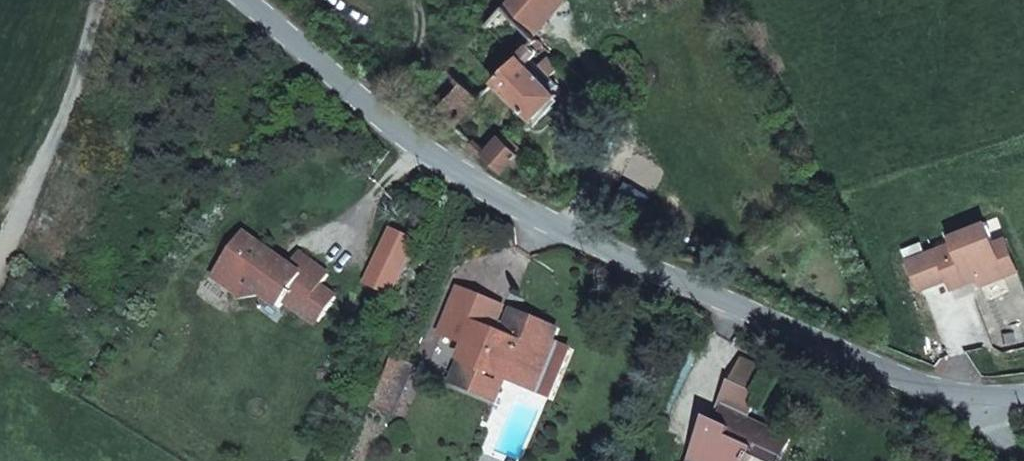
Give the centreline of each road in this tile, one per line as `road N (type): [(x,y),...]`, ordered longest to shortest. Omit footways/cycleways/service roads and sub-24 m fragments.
road 1 (unclassified): [(953,395),(457,173),(254,0)]
road 2 (track): [(87,0),(24,196),(0,239)]

